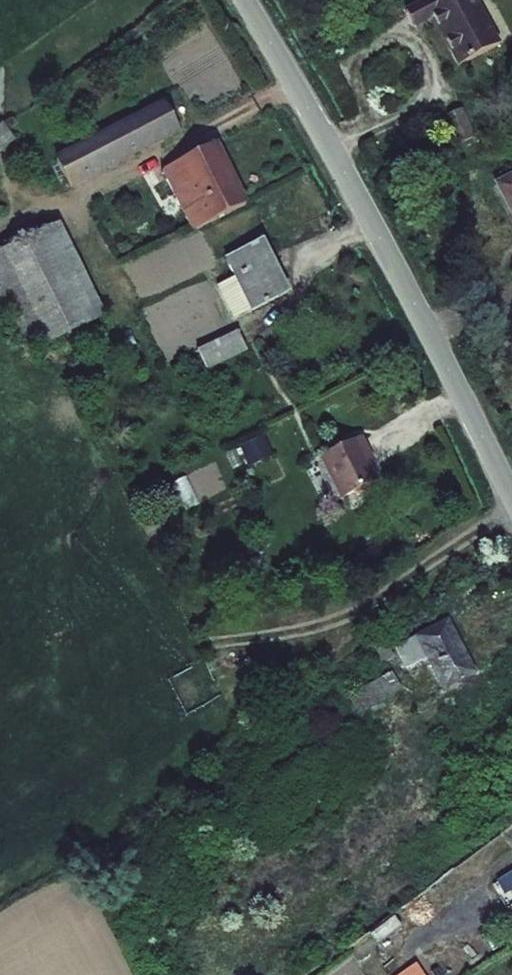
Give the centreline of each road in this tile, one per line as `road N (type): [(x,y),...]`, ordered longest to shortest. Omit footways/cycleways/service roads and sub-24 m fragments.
road 1 (tertiary): [(511,497),(358,195),(246,0)]

